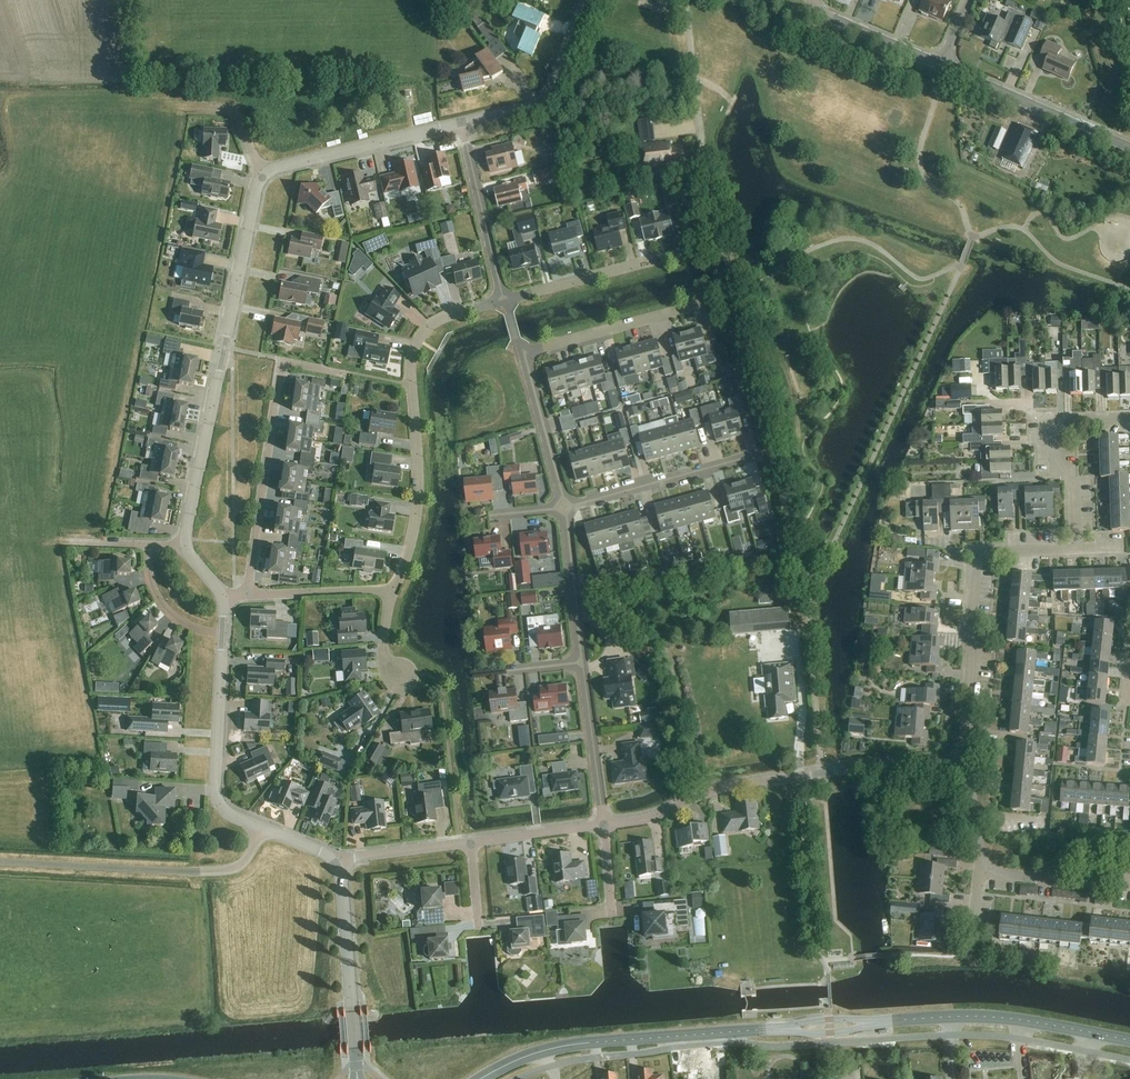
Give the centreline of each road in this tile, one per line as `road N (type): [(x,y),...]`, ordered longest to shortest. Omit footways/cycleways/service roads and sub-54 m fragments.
road 1 (residential): [(187,547),(259,180),(278,168),(462,123)]
road 2 (residential): [(605,827),(654,818),(698,795),(816,771),(970,763)]
road 3 (residential): [(503,301),(436,321),(413,351),(418,497),(392,594)]
road 4 (tertiary): [(796,1028),(574,1045),(486,1078)]
road 5 (residential): [(970,763),(977,575),(987,560),(1008,552),(1075,550)]
road 6 (residential): [(247,594),(281,363),(340,375)]
road 7 (unclassified): [(263,829),(245,860),(223,871),(0,861)]
road 8 (tertiary): [(1129,1041),(985,1017),(860,1025)]
road 9 (residential): [(263,829),(230,815),(215,794),(223,635)]
road 10 (residential): [(357,1078),(340,861)]
road 11 (residential): [(1075,550),(1071,472),(1053,456),(1052,420),(1129,419)]
road 12 (residential): [(1129,148),(942,65)]
road 13 (residential): [(462,123),(545,97),(587,0)]
road 14 (residential): [(565,507),(748,459)]
road 15 (residential): [(503,301),(462,123)]
road 16 (residential): [(525,355),(698,307)]
road 17 (residential): [(676,256),(503,301)]
road 18 (residential): [(605,827),(582,663)]
road 19 (residential): [(565,507),(525,355)]
road 20 (residential): [(582,663),(565,507)]
road 21 (residential): [(1129,873),(1076,883),(982,871)]
road 22 (residential): [(942,65),(822,15),(811,0)]
road 23 (residential): [(392,594),(247,594)]
road 24 (residential): [(472,844),(605,827)]
road 25 (residential): [(340,861),(472,844)]
road 26 (residential): [(223,635),(169,613),(149,576),(150,546)]

